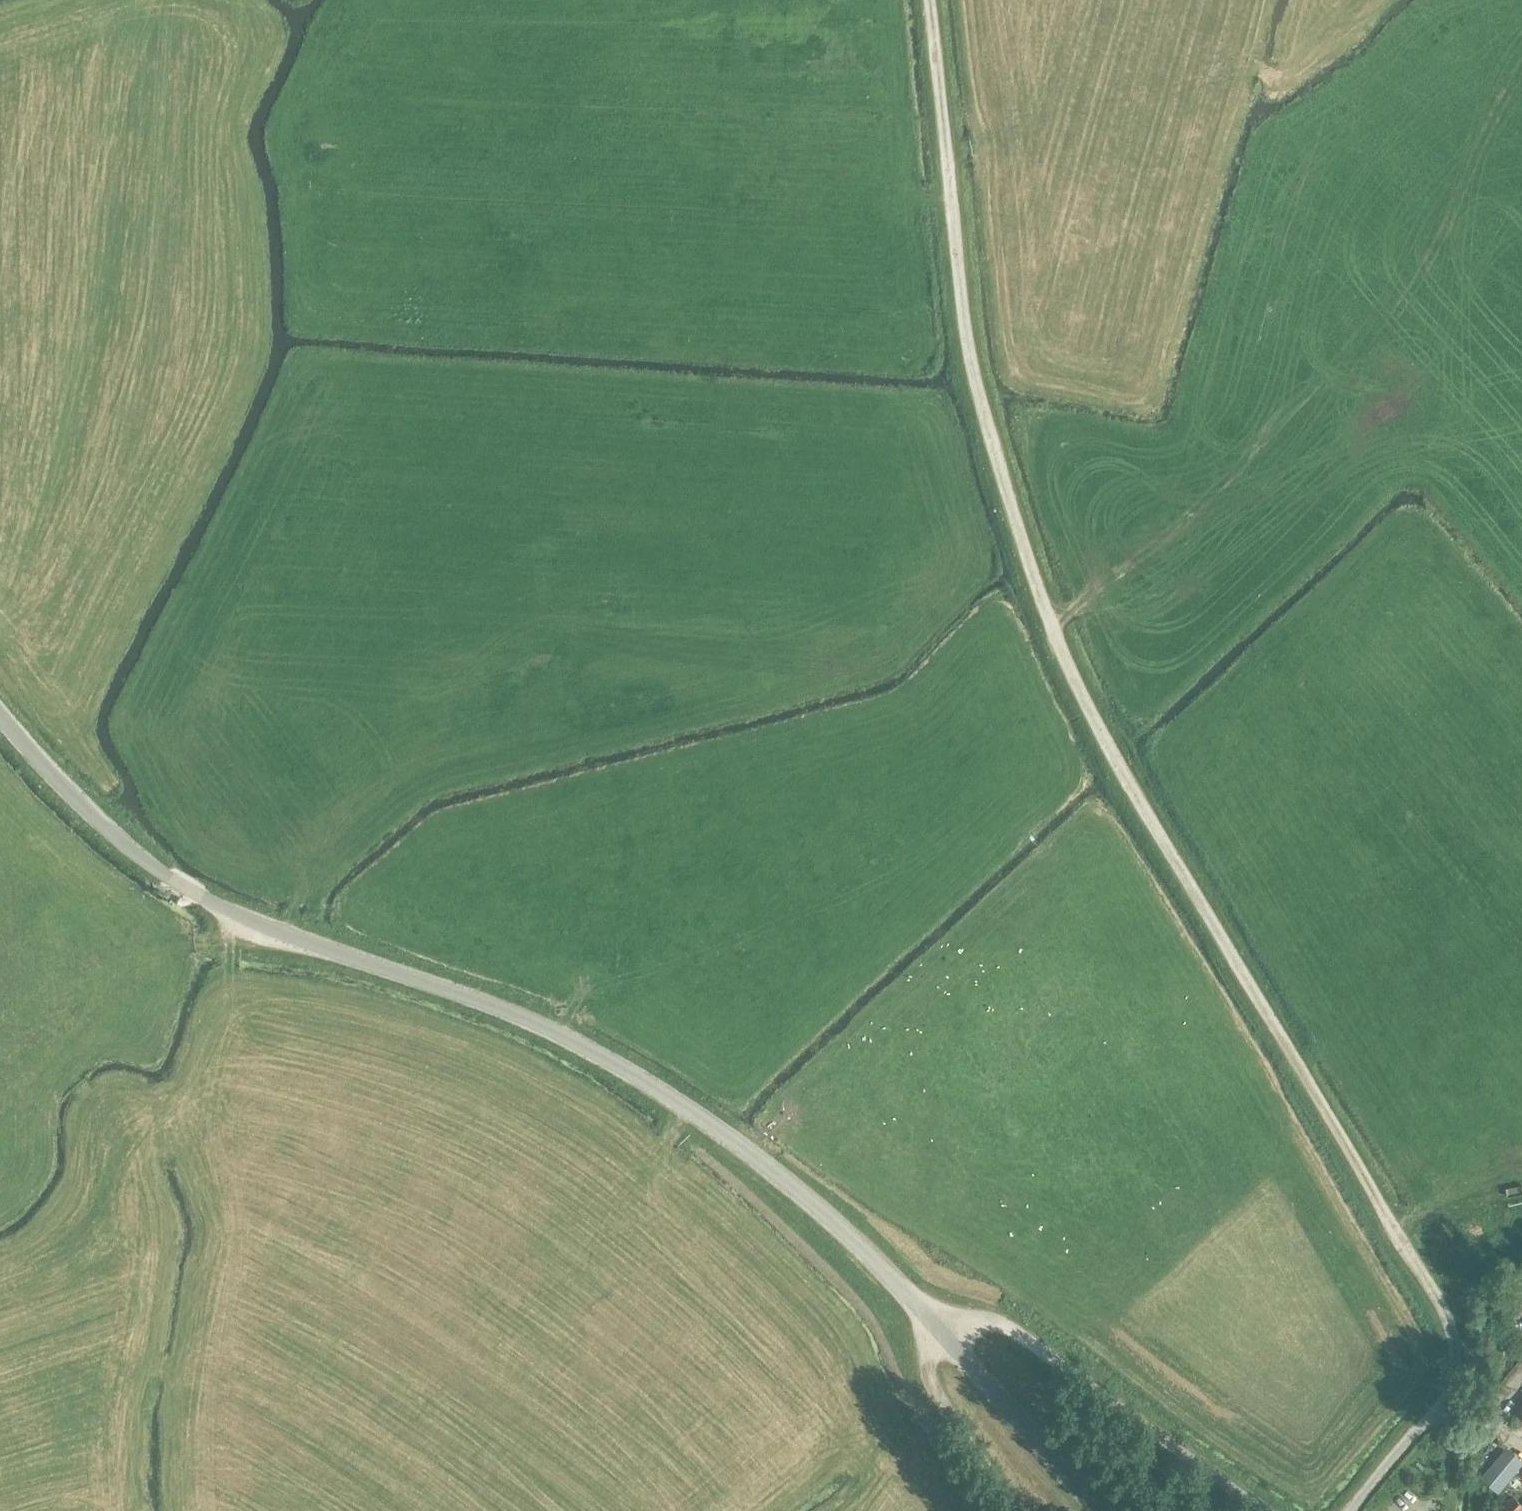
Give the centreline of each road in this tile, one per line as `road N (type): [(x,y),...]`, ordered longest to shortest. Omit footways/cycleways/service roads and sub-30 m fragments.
road 1 (track): [(1399,1234),(1169,858),(1044,609),(964,323),(929,0)]
road 2 (unclassified): [(922,1313),(692,1112),(554,1033),(271,931),(165,880),(105,831),(0,720)]
road 3 (unclassified): [(922,1313),(986,1323),(1033,1348),(1261,1510)]
road 4 (unclassified): [(1349,1510),(1455,1381),(1445,1311),(1399,1234)]
road 5 (unclassified): [(1099,1510),(922,1313)]
road 6 (track): [(939,1333),(926,1378),(1020,1510)]

